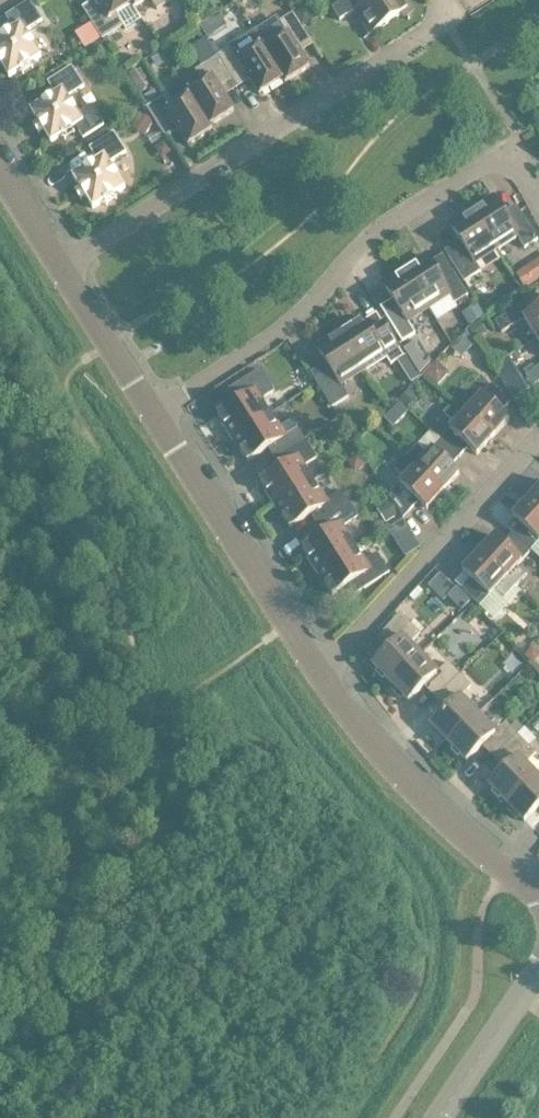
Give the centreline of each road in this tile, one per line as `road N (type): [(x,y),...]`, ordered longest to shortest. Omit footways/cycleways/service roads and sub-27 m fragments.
road 1 (residential): [(538,209),(498,148),(394,213),(292,319),(156,420)]
road 2 (residential): [(55,262),(431,29),(438,0)]
road 3 (residential): [(313,671),(538,436)]
road 4 (residential): [(521,887),(405,782),(313,671)]
road 5 (residential): [(313,671),(156,420)]
road 6 (residential): [(156,420),(55,262)]
road 7 (unclassified): [(433,1117),(519,989)]

